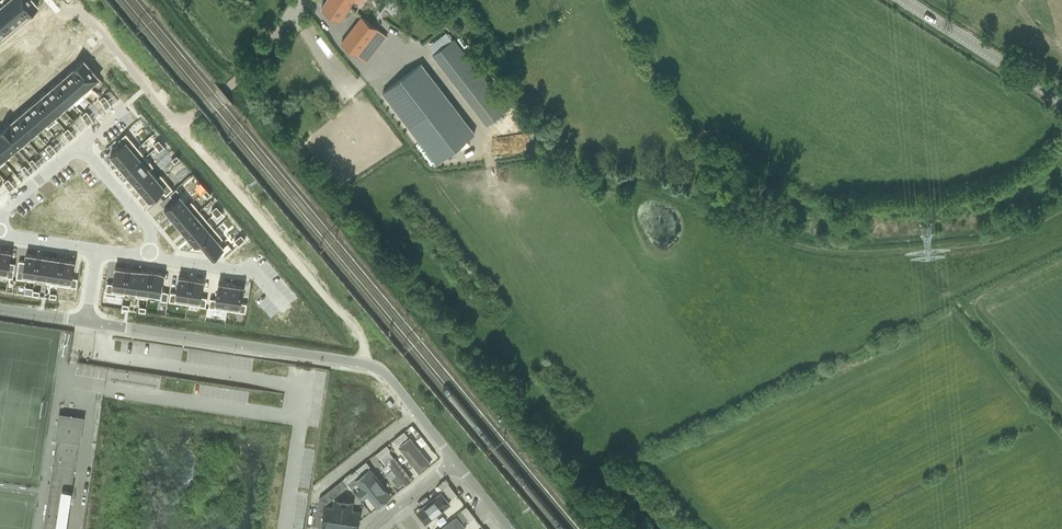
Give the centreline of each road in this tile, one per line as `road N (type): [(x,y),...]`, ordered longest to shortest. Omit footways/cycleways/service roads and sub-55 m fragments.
road 1 (residential): [(453,463),(381,370),(364,364),(87,324)]
road 2 (track): [(185,120),(206,159),(354,331),(364,364)]
road 3 (tertiary): [(1061,102),(903,0)]
road 4 (residential): [(149,256),(152,233),(80,149)]

